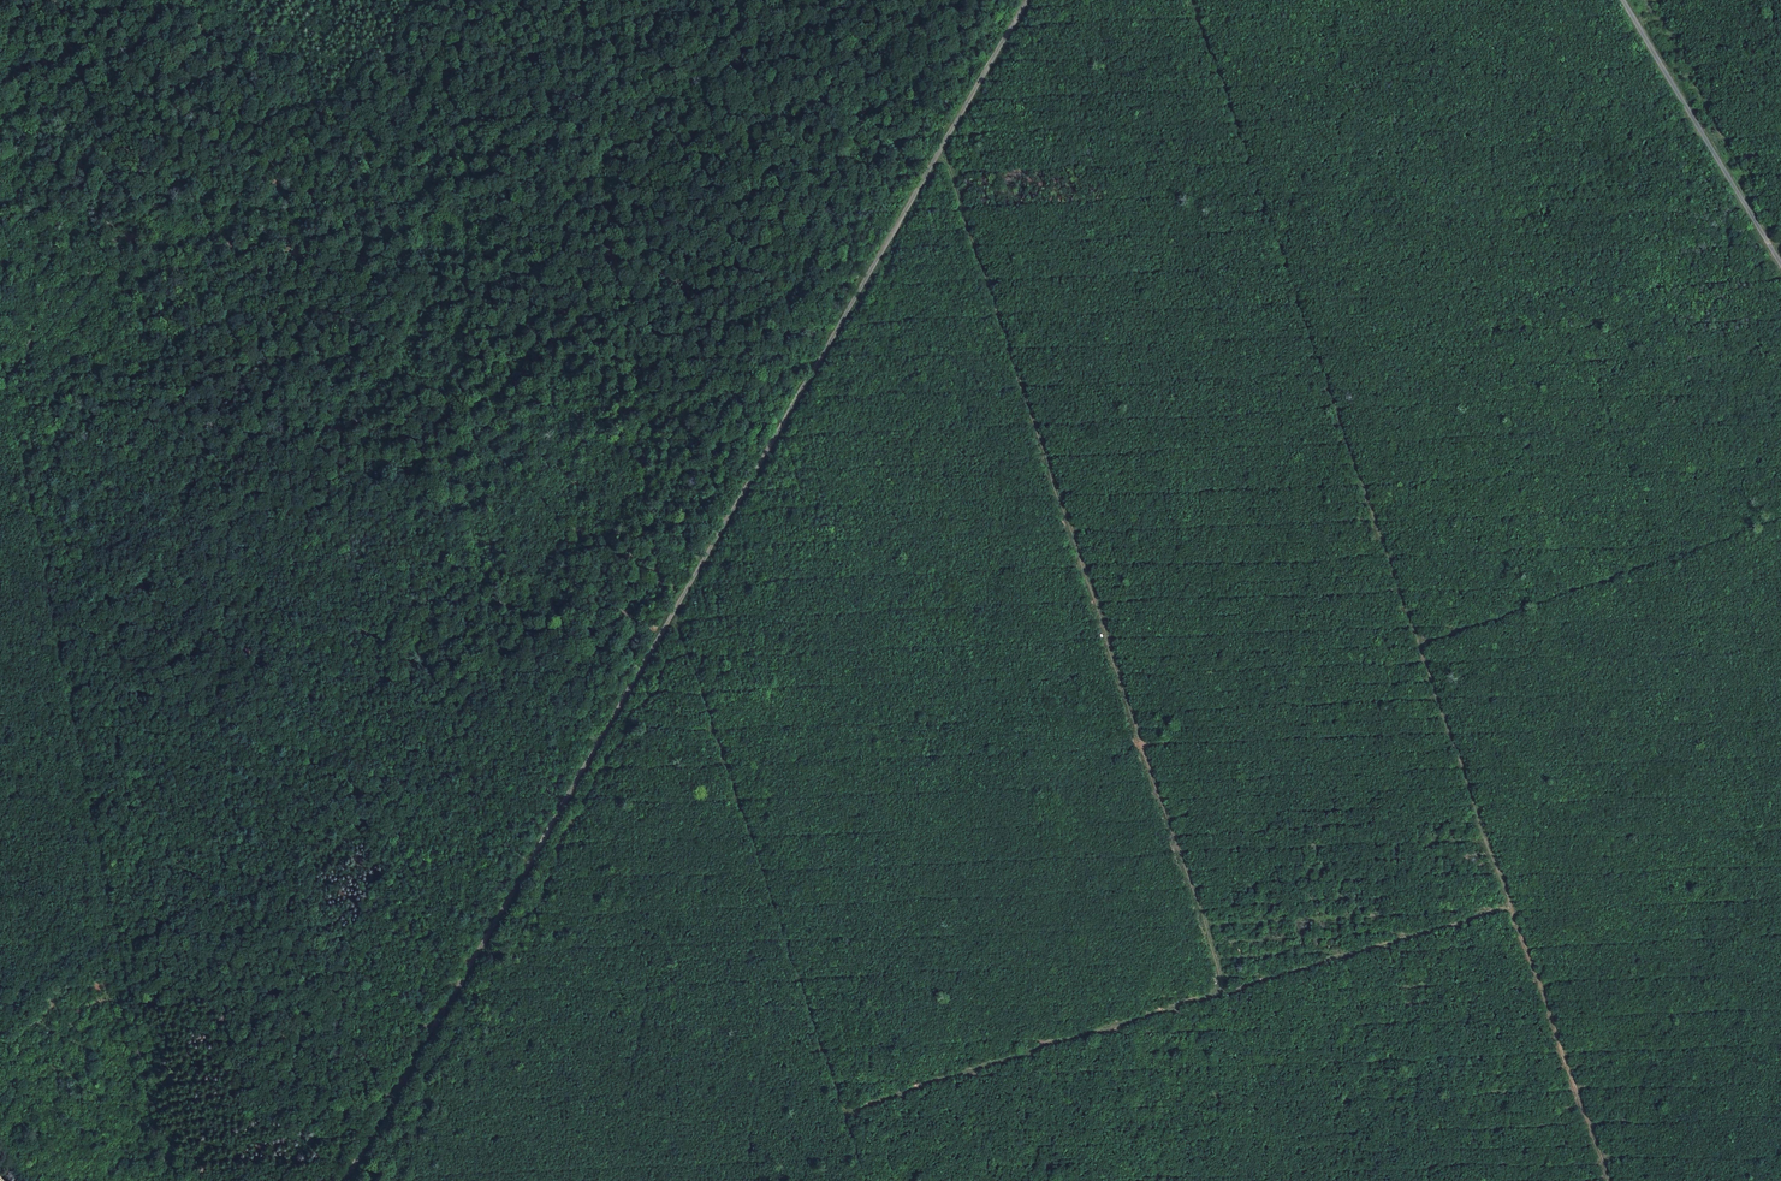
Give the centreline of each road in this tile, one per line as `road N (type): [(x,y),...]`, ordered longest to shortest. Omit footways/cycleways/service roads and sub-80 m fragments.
road 1 (track): [(675,609),(1025,0)]
road 2 (track): [(343,1180),(675,609)]
road 3 (unclassified): [(1623,0),(1780,264)]

